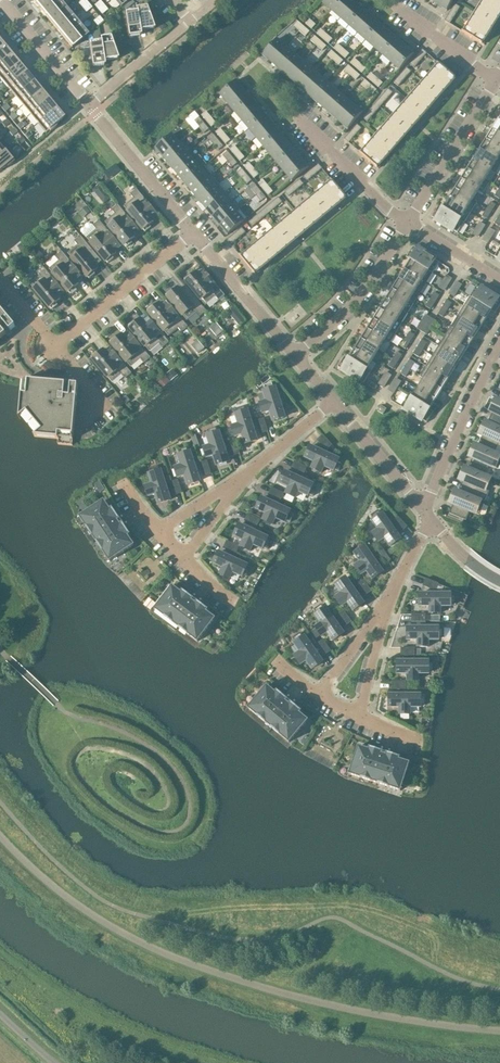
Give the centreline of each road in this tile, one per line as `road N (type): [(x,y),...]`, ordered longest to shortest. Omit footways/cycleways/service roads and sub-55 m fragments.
road 1 (residential): [(424,510),(499,345)]
road 2 (residential): [(193,232),(55,347)]
road 3 (residential): [(296,356),(354,304),(408,222)]
road 4 (residential): [(408,222),(495,80)]
road 5 (residential): [(88,105),(216,0)]
road 6 (residential): [(193,232),(88,105)]
road 7 (residential): [(296,356),(193,232)]
road 8 (residential): [(424,510),(333,402)]
road 9 (residential): [(88,105),(0,1)]
road 10 (residential): [(333,402),(232,490)]

